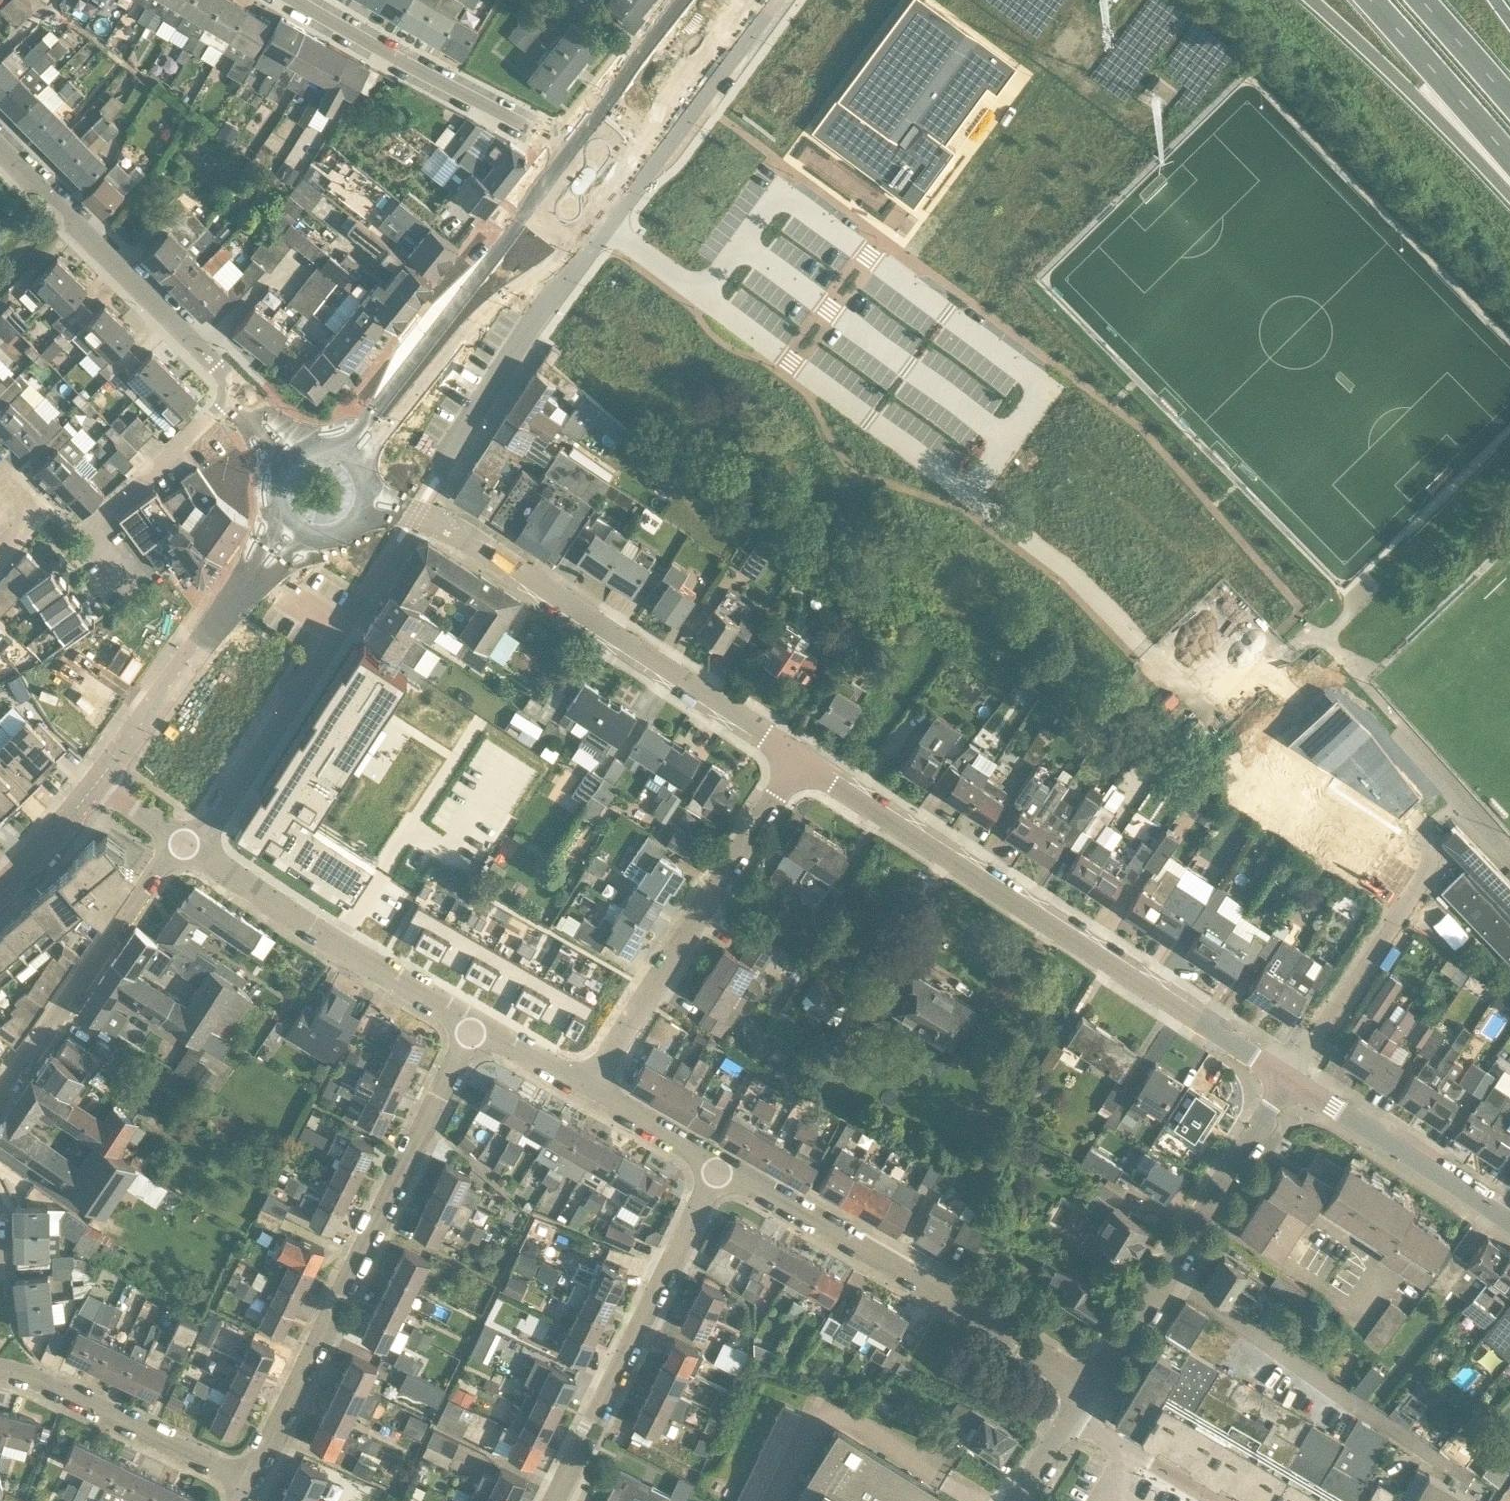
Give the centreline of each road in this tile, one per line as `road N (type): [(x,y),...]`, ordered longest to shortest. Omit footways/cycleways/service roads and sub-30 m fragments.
road 1 (residential): [(1288,1079),(799,759)]
road 2 (residential): [(472,1025),(246,1485)]
road 3 (residential): [(799,759),(445,525),(366,503)]
road 4 (residential): [(1086,1389),(1015,1351),(906,1272),(717,1170)]
road 5 (residential): [(0,150),(295,457)]
road 6 (residential): [(586,1091),(799,759)]
road 7 (secondary): [(568,155),(359,430),(326,449)]
road 8 (residential): [(1086,1389),(1288,1079)]
road 9 (residential): [(552,1500),(717,1170)]
road 10 (residential): [(472,1025),(185,845)]
road 11 (secondary): [(99,782),(296,530)]
road 12 (residential): [(292,0),(568,155)]
road 13 (residential): [(0,1094),(159,866),(185,845)]
road 14 (residential): [(185,845),(221,816),(350,623)]
road 15 (residential): [(0,1371),(45,1384),(246,1485)]
road 16 (trunk): [(1313,0),(1509,184)]
road 17 (residential): [(1509,1222),(1288,1079)]
road 18 (secondary): [(599,210),(638,158),(672,89),(741,0)]
road 19 (trunk): [(1368,0),(1509,160)]
road 20 (secondary): [(363,476),(379,438),(479,317)]
road 21 (residential): [(479,317),(516,362),(444,473)]
road 22 (secondary): [(682,0),(581,139)]
road 23 (residential): [(1214,1500),(1070,1416)]
road 24 (residential): [(717,1170),(586,1091)]
road 25 (secondary): [(479,317),(554,263),(593,217)]
road 26 (secondary): [(0,882),(99,782)]
road 27 (trunk): [(1509,103),(1418,0)]
road 28 (residential): [(586,1091),(472,1025)]
road 29 (secondary): [(568,155),(550,220),(567,230),(593,217)]

